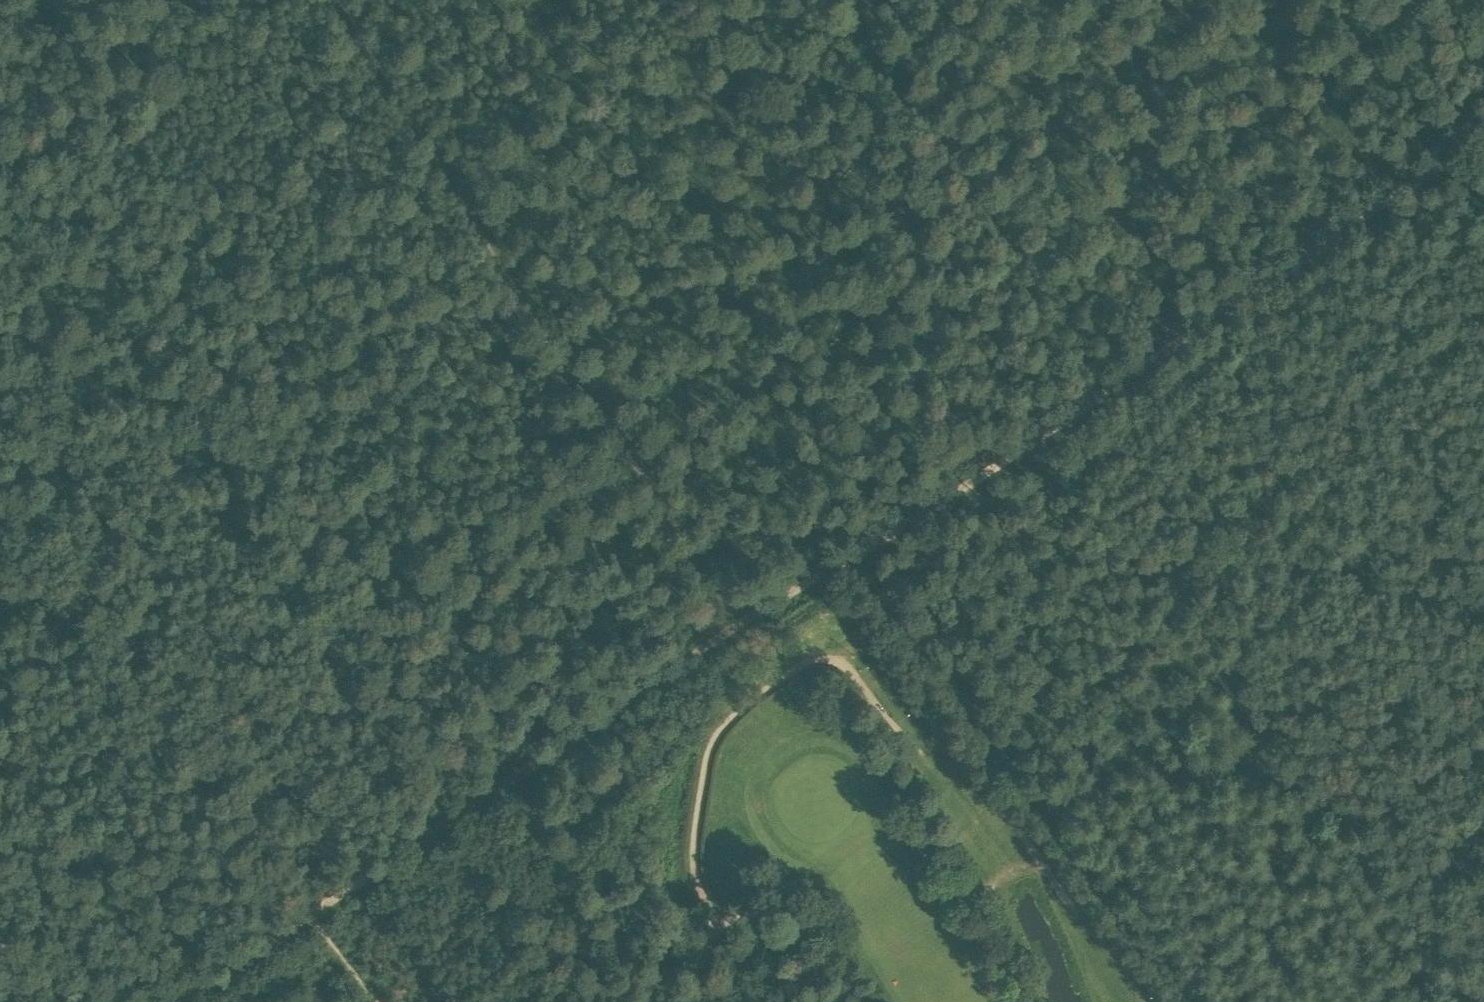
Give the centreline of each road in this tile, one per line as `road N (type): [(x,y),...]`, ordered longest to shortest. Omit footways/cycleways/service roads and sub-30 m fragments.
road 1 (track): [(176,1001),(847,558)]
road 2 (track): [(847,558),(1483,118)]
road 3 (track): [(343,0),(736,630)]
road 4 (track): [(1182,1001),(847,558)]

